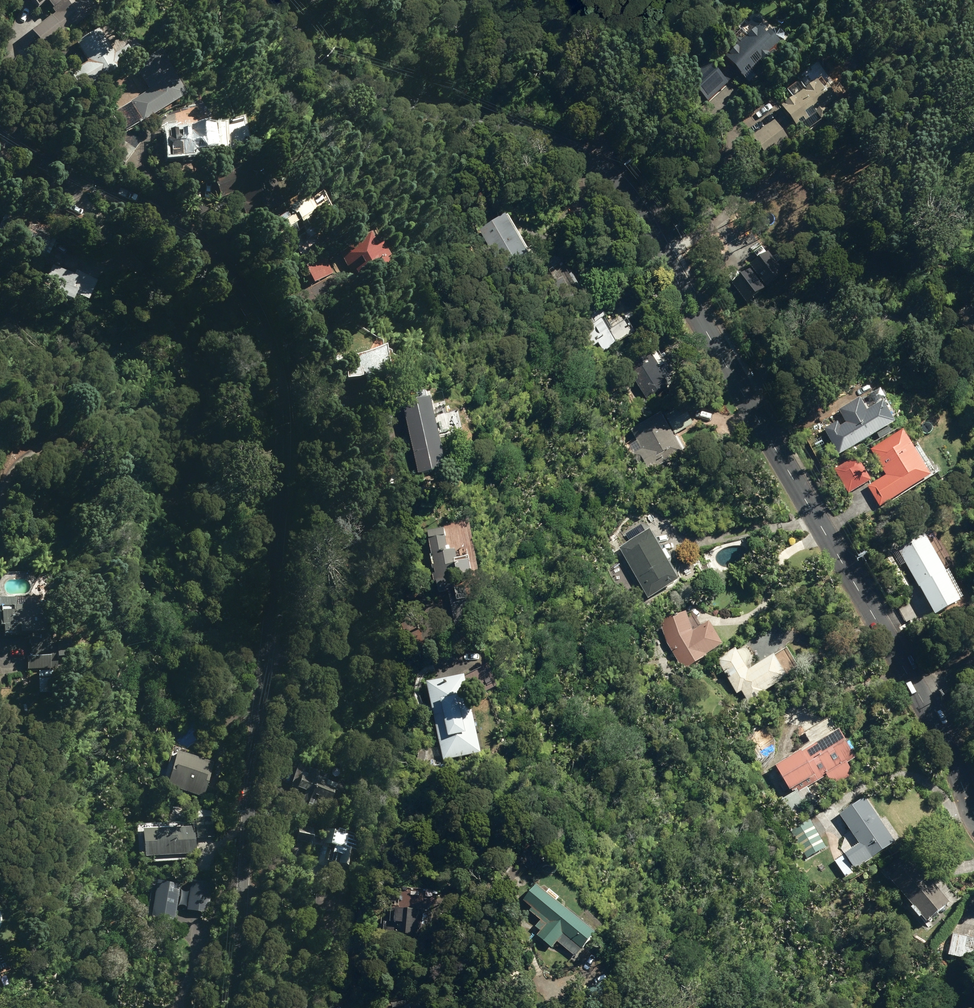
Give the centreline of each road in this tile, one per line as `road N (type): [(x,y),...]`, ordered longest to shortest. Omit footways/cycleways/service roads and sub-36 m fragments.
road 1 (residential): [(973,812),(905,669),(623,187),(573,149),(338,79),(275,0)]
road 2 (residential): [(0,133),(204,249),(274,352),(278,530),(227,1007)]

